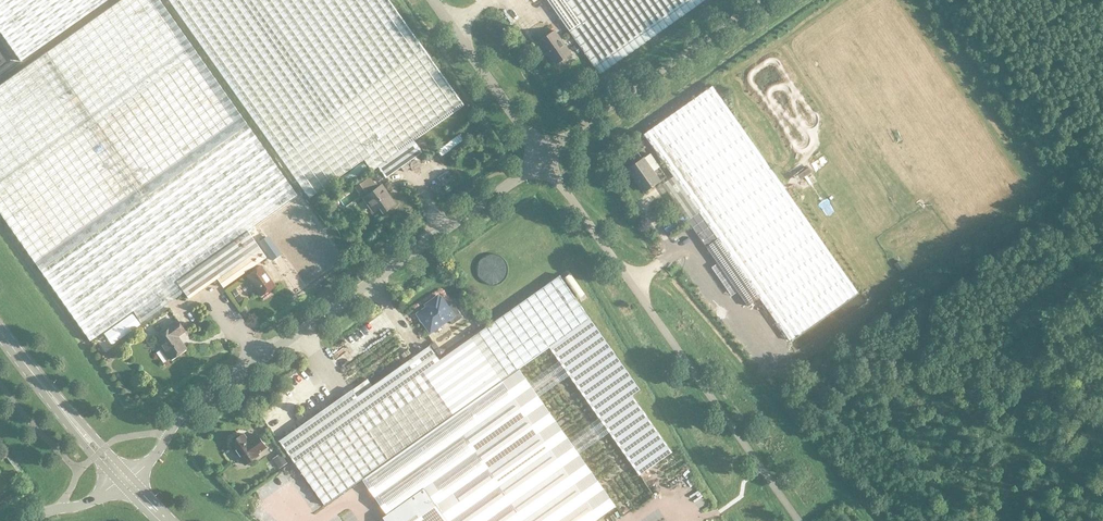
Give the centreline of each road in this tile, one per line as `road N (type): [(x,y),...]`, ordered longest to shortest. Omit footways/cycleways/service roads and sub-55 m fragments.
road 1 (unclassified): [(544,157),(760,0)]
road 2 (unclassified): [(264,356),(444,228)]
road 3 (unclassified): [(544,157),(435,0)]
road 4 (unclassified): [(123,482),(189,409),(264,356)]
road 5 (unclassified): [(634,285),(544,157)]
road 6 (tertiary): [(97,454),(0,332)]
road 7 (unclassified): [(444,228),(544,157)]

